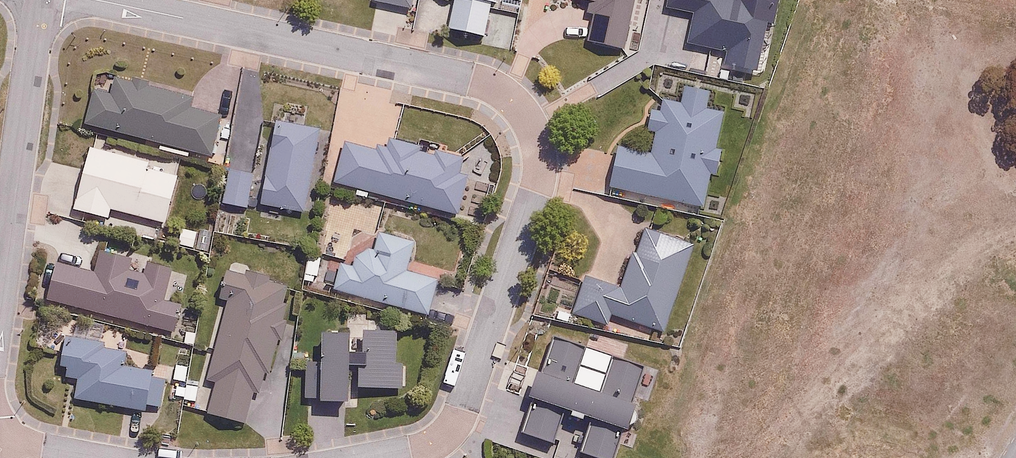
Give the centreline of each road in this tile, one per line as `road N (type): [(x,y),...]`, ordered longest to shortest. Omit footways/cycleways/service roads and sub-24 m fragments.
road 1 (residential): [(388,457),(433,445),(466,403),(536,192),(540,153),(524,113),(472,79),(98,0)]
road 2 (residential): [(39,0),(0,292)]

